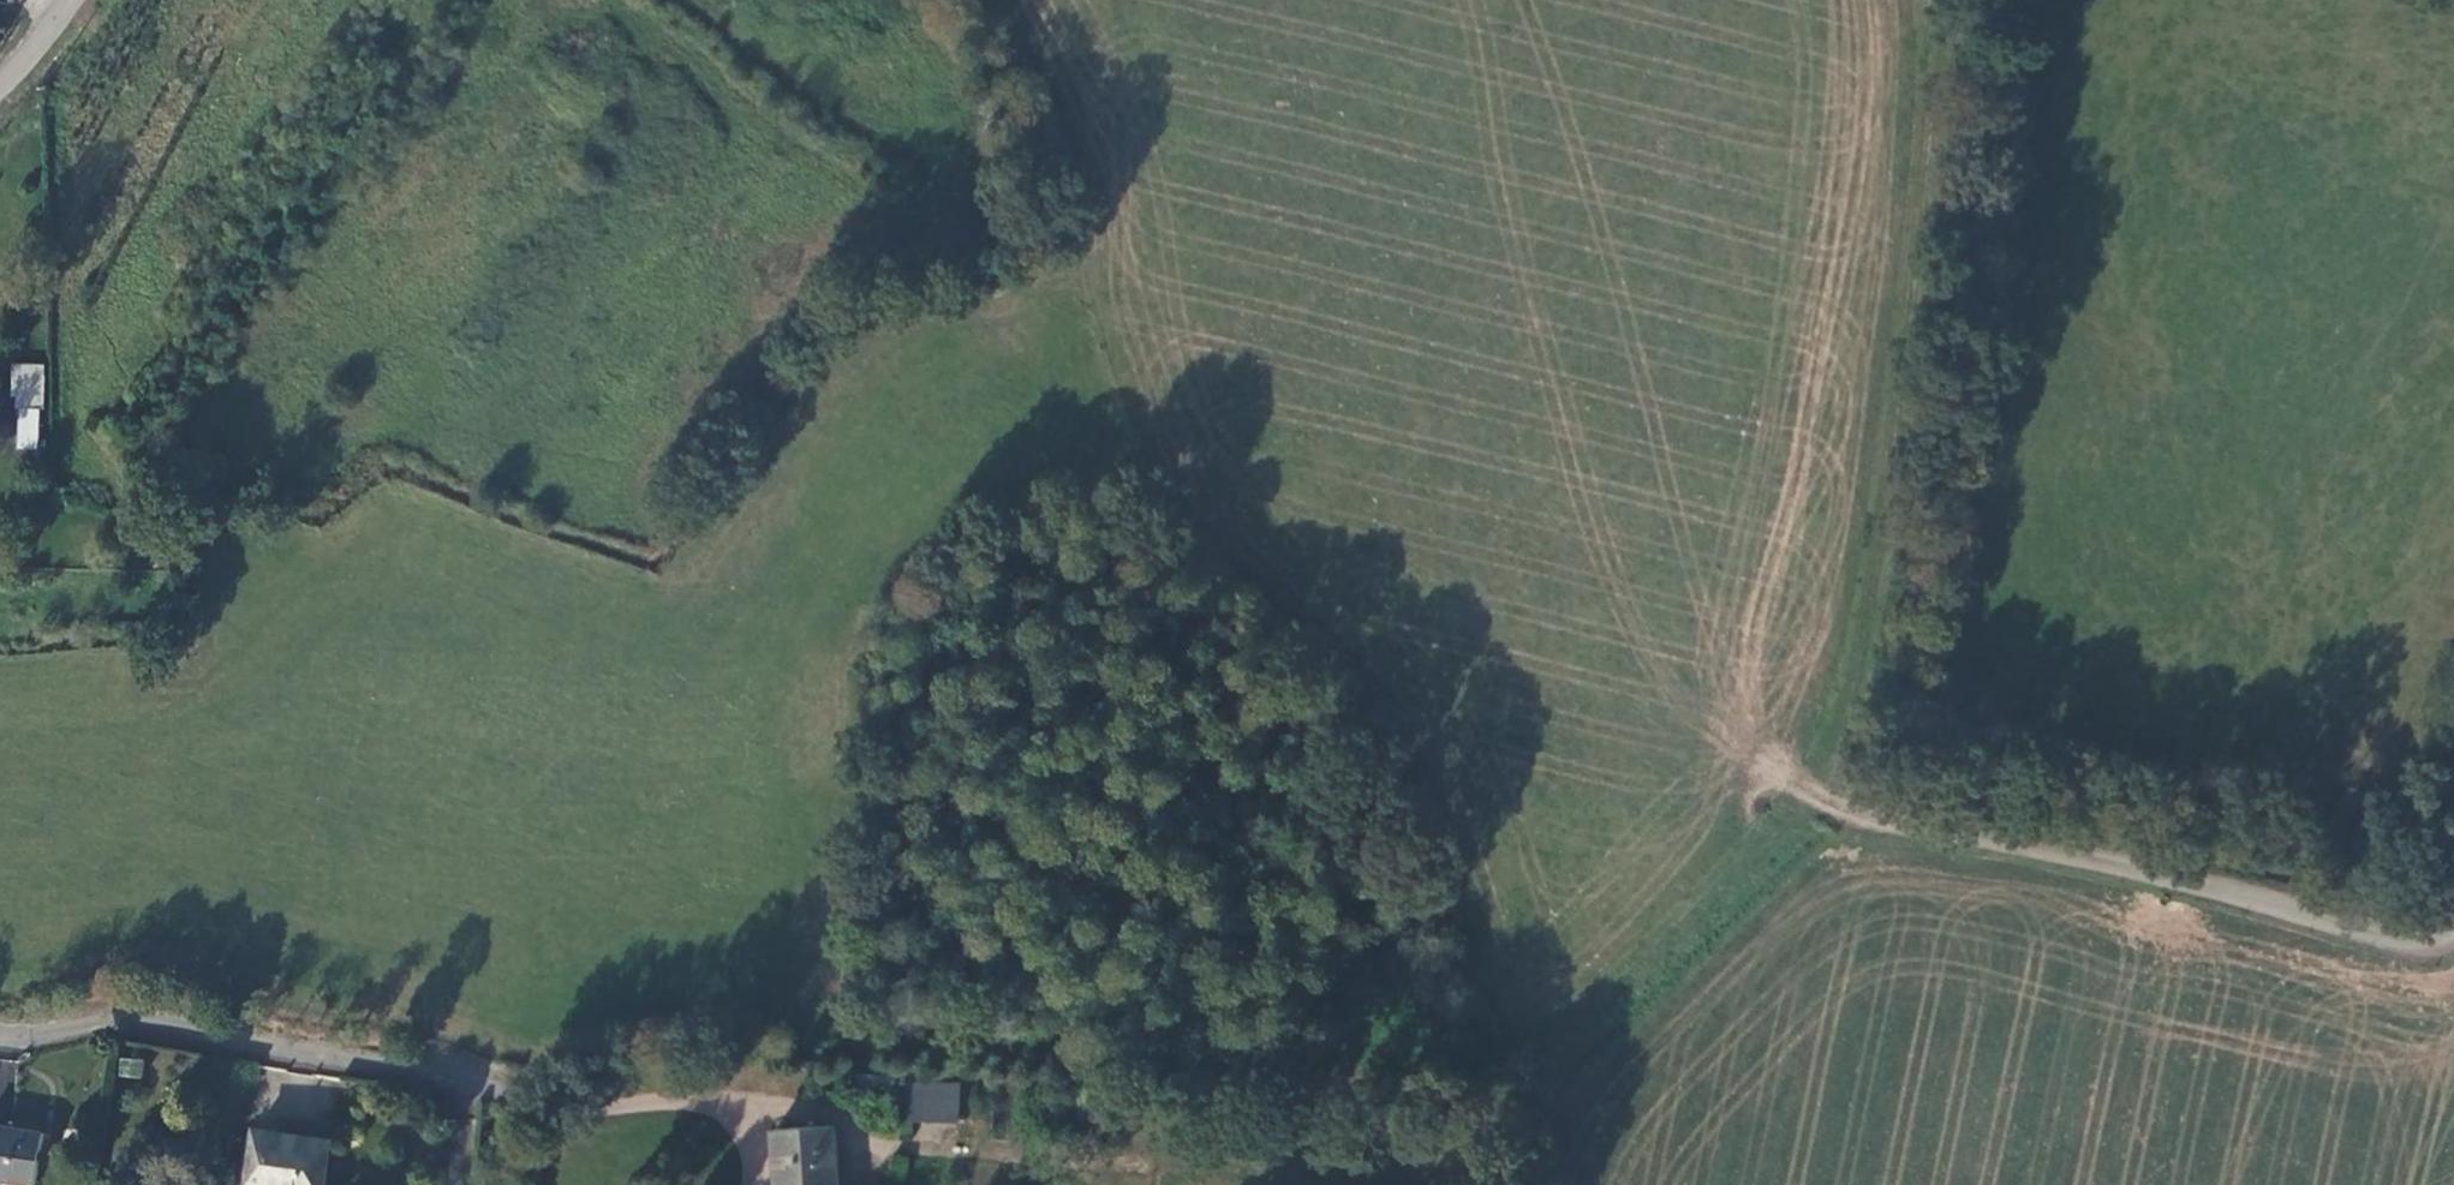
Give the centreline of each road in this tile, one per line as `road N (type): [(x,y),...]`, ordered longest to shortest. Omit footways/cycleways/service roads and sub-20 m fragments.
road 1 (unclassified): [(2453,940),(2415,948),(2129,863),(1840,809)]
road 2 (unclassified): [(534,1092),(112,1012),(40,1035),(0,1033)]

